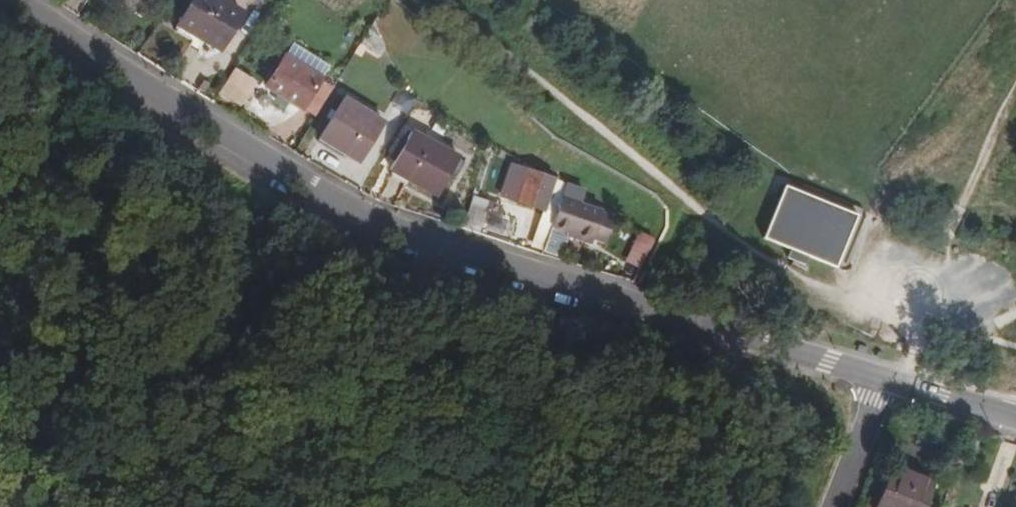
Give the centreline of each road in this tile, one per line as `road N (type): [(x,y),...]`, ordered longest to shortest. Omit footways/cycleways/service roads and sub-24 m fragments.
road 1 (residential): [(22,0),(245,148),(458,255),(884,378)]
road 2 (residential): [(833,506),(884,378)]
road 3 (residential): [(1015,416),(884,378)]

